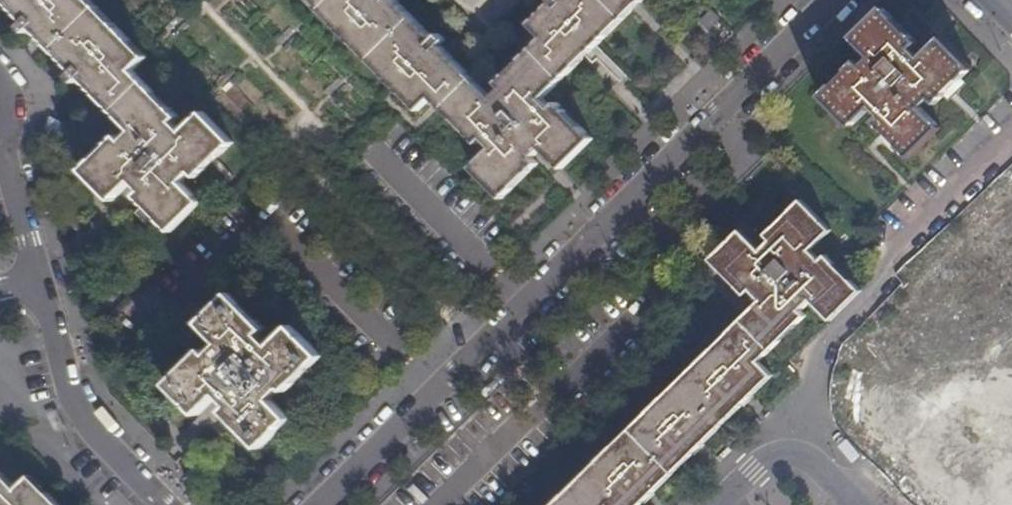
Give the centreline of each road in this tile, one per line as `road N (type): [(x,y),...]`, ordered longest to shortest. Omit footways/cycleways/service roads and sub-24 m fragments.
road 1 (residential): [(317,504),(836,0)]
road 2 (residential): [(42,290),(82,413),(167,504)]
road 3 (residential): [(704,504),(780,431),(797,436),(864,504)]
road 4 (residential): [(12,163),(42,290)]

